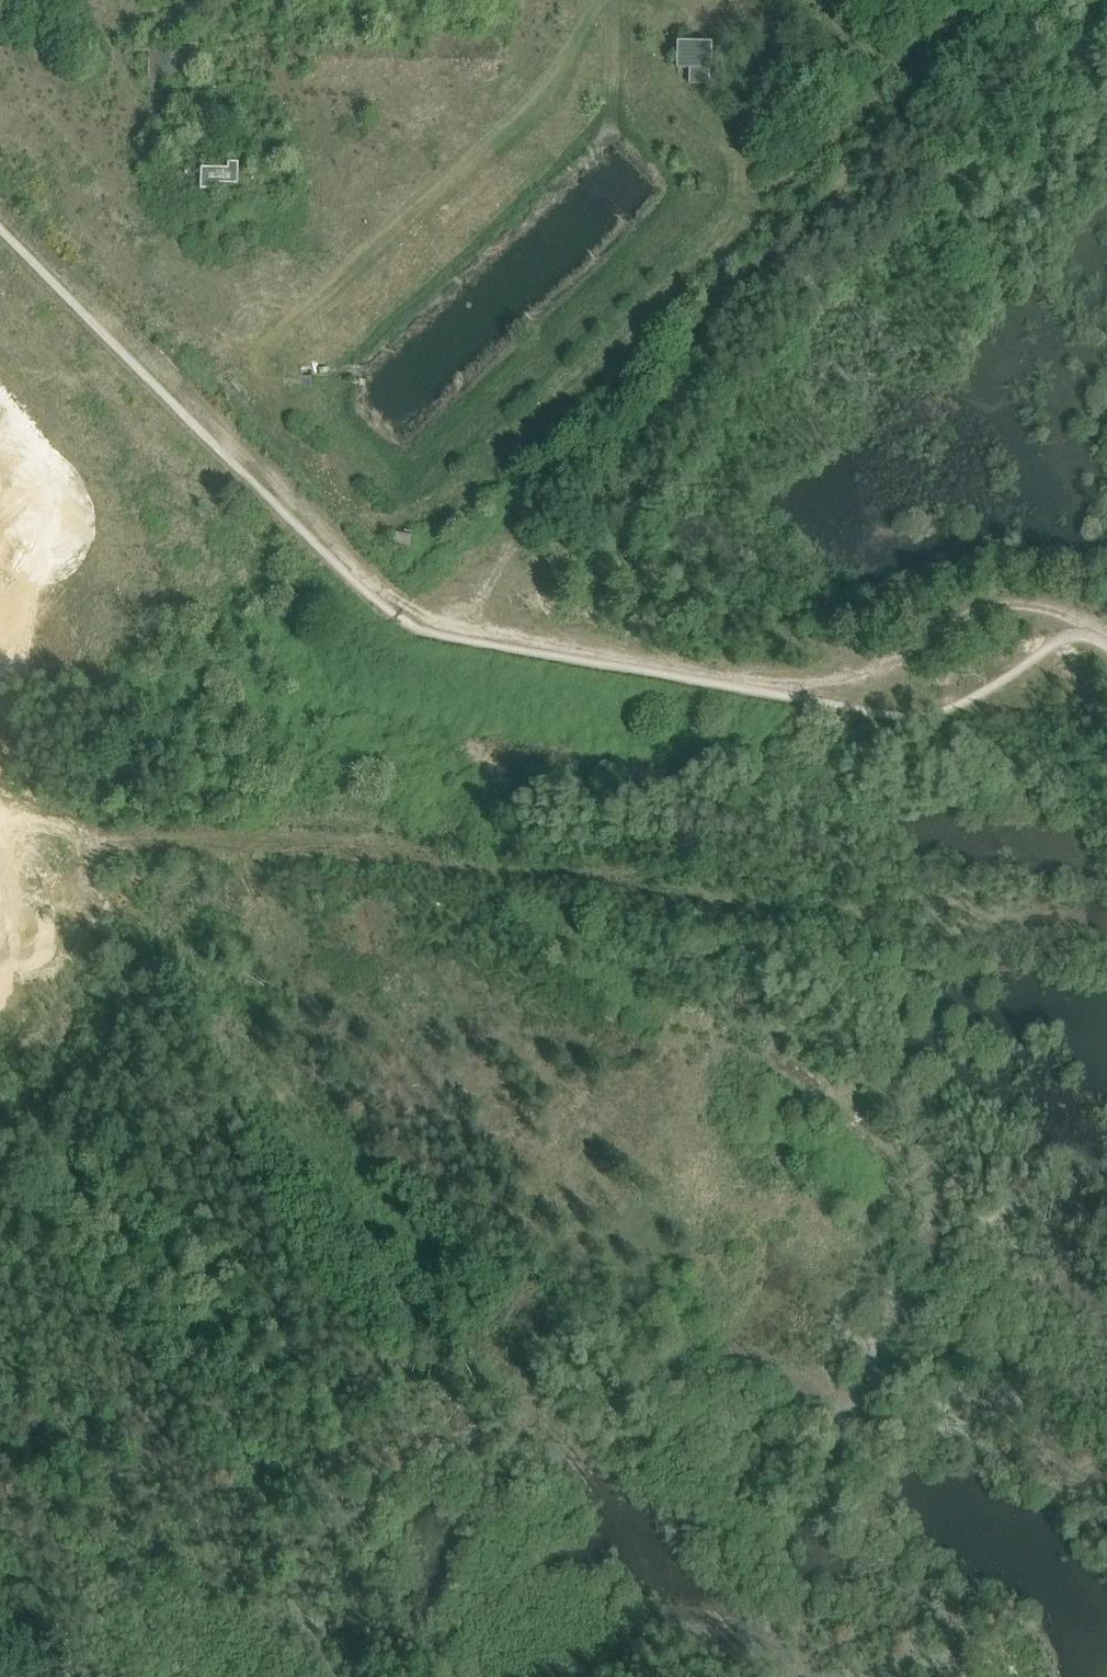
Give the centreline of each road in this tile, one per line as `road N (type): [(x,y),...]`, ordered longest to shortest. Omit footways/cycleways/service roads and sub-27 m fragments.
road 1 (track): [(1106,664),(1075,628),(990,622),(789,700),(416,635),(0,215)]

